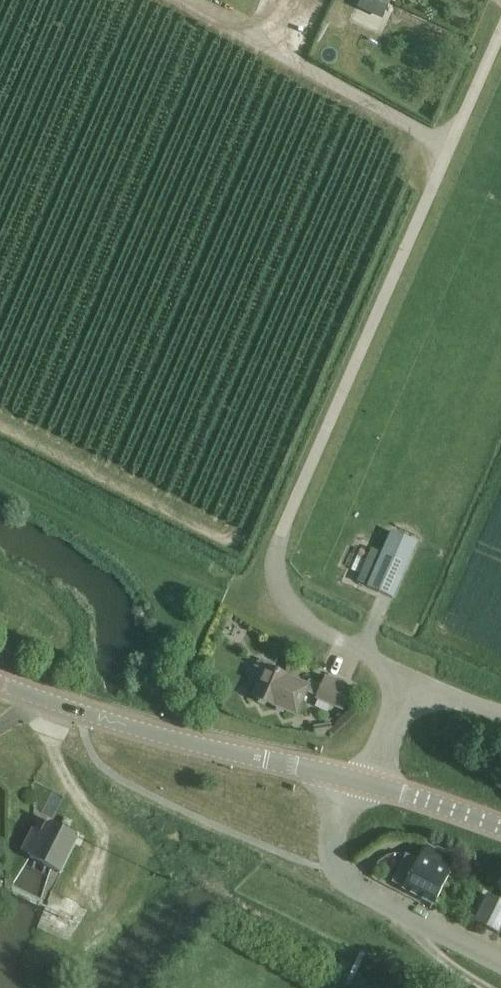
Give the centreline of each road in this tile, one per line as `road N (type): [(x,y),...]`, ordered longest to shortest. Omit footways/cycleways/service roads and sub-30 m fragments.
road 1 (unclassified): [(500,32),(274,559),(277,589),(290,610),(411,680)]
road 2 (unclassified): [(359,781),(146,731),(0,683)]
road 3 (track): [(452,142),(191,0)]
road 4 (unclassified): [(500,967),(343,877),(334,835),(359,781)]
road 5 (unclassified): [(500,827),(359,781)]

